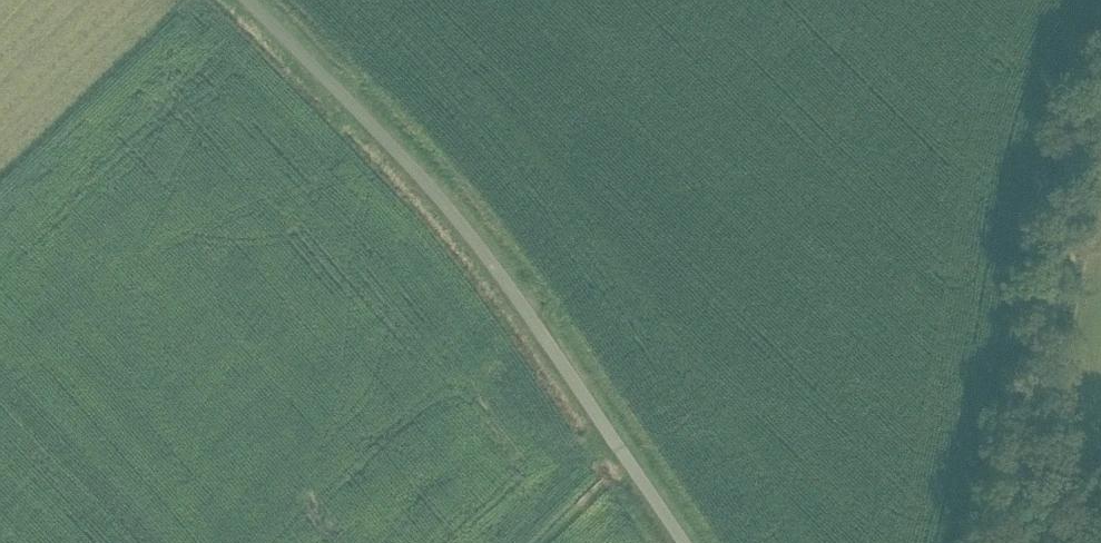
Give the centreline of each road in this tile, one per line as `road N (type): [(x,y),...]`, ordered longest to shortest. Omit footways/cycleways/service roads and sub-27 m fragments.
road 1 (unclassified): [(674,542),(477,234),(250,0)]
road 2 (unclassified): [(1100,109),(1059,225),(996,542)]

